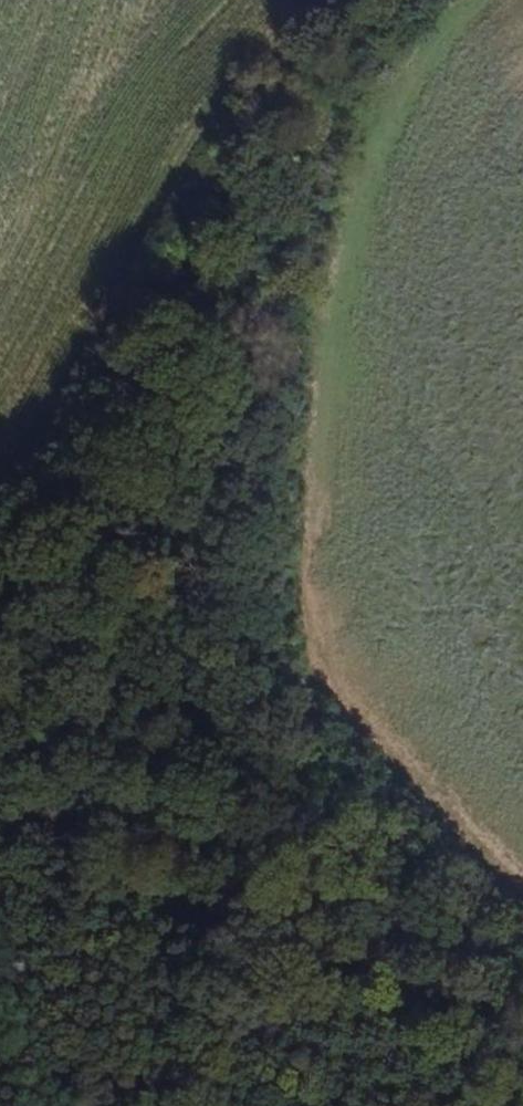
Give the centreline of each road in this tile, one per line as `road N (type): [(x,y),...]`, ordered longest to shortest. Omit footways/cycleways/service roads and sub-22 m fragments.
road 1 (track): [(0,503),(226,99),(331,0)]

